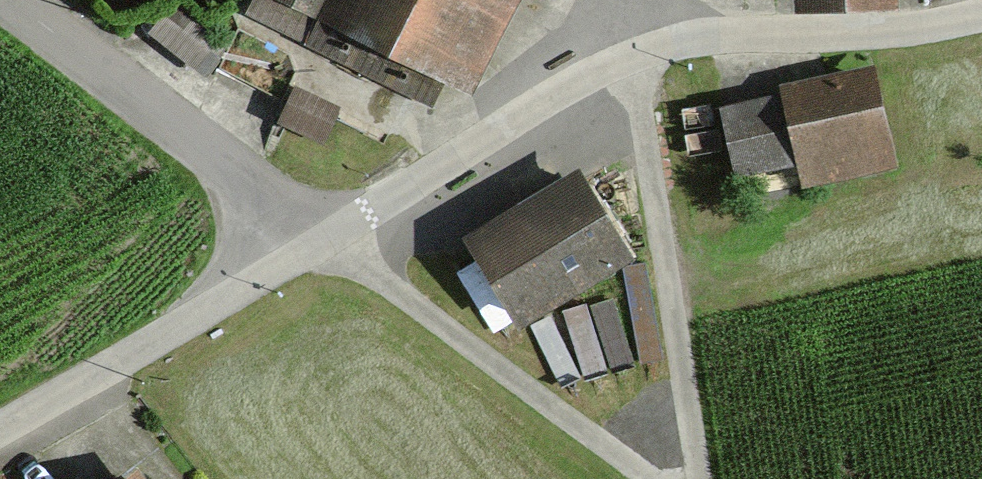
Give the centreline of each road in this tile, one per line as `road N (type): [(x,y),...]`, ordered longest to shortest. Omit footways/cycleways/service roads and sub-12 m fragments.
road 1 (residential): [(319,243),(634,56),(708,40),(828,42),(981,19)]
road 2 (track): [(701,478),(634,56)]
road 3 (unclassified): [(647,478),(319,243)]
road 4 (unclassified): [(319,243),(6,0)]
road 5 (unclassified): [(0,429),(248,285)]

